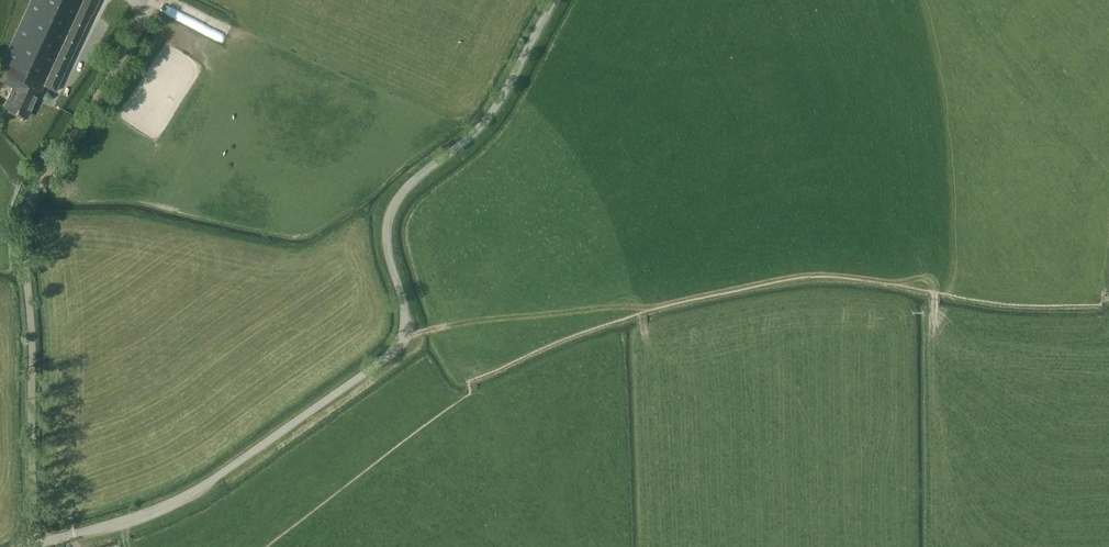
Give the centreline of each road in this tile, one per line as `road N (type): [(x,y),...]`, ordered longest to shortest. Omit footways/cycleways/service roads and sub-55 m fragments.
road 1 (tertiary): [(31,546),(179,499),(391,355),(407,320),(386,237),(393,210),(487,120),(554,0)]

